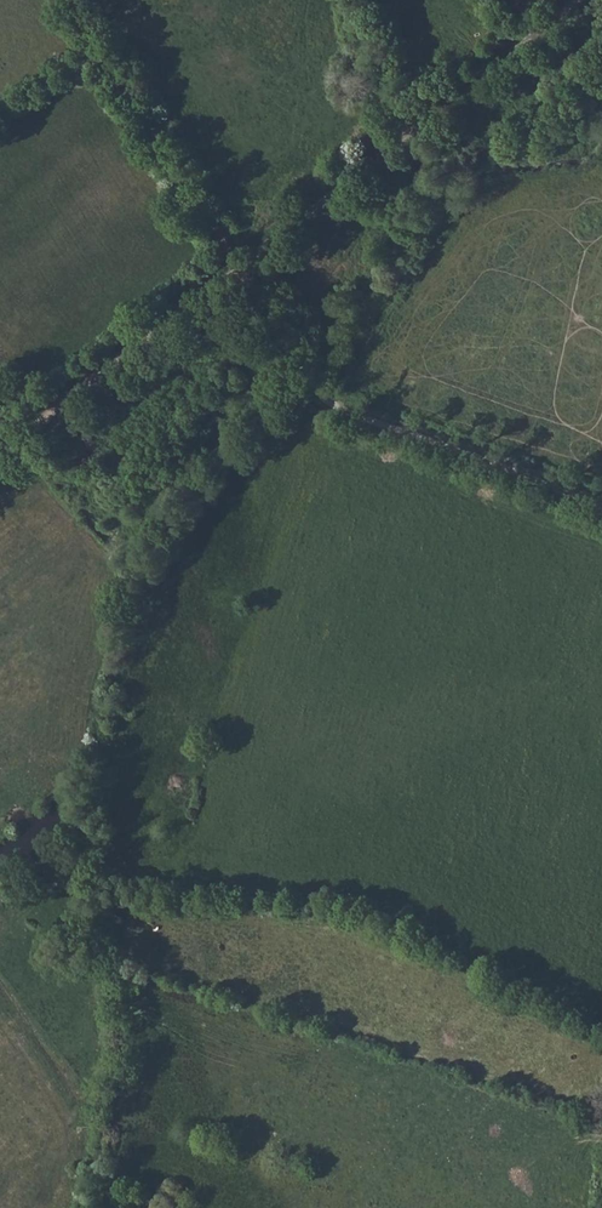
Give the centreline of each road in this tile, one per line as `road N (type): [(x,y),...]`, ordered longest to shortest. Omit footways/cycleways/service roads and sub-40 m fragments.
road 1 (track): [(601,505),(342,408),(297,358),(69,0)]
road 2 (track): [(580,0),(0,454)]

